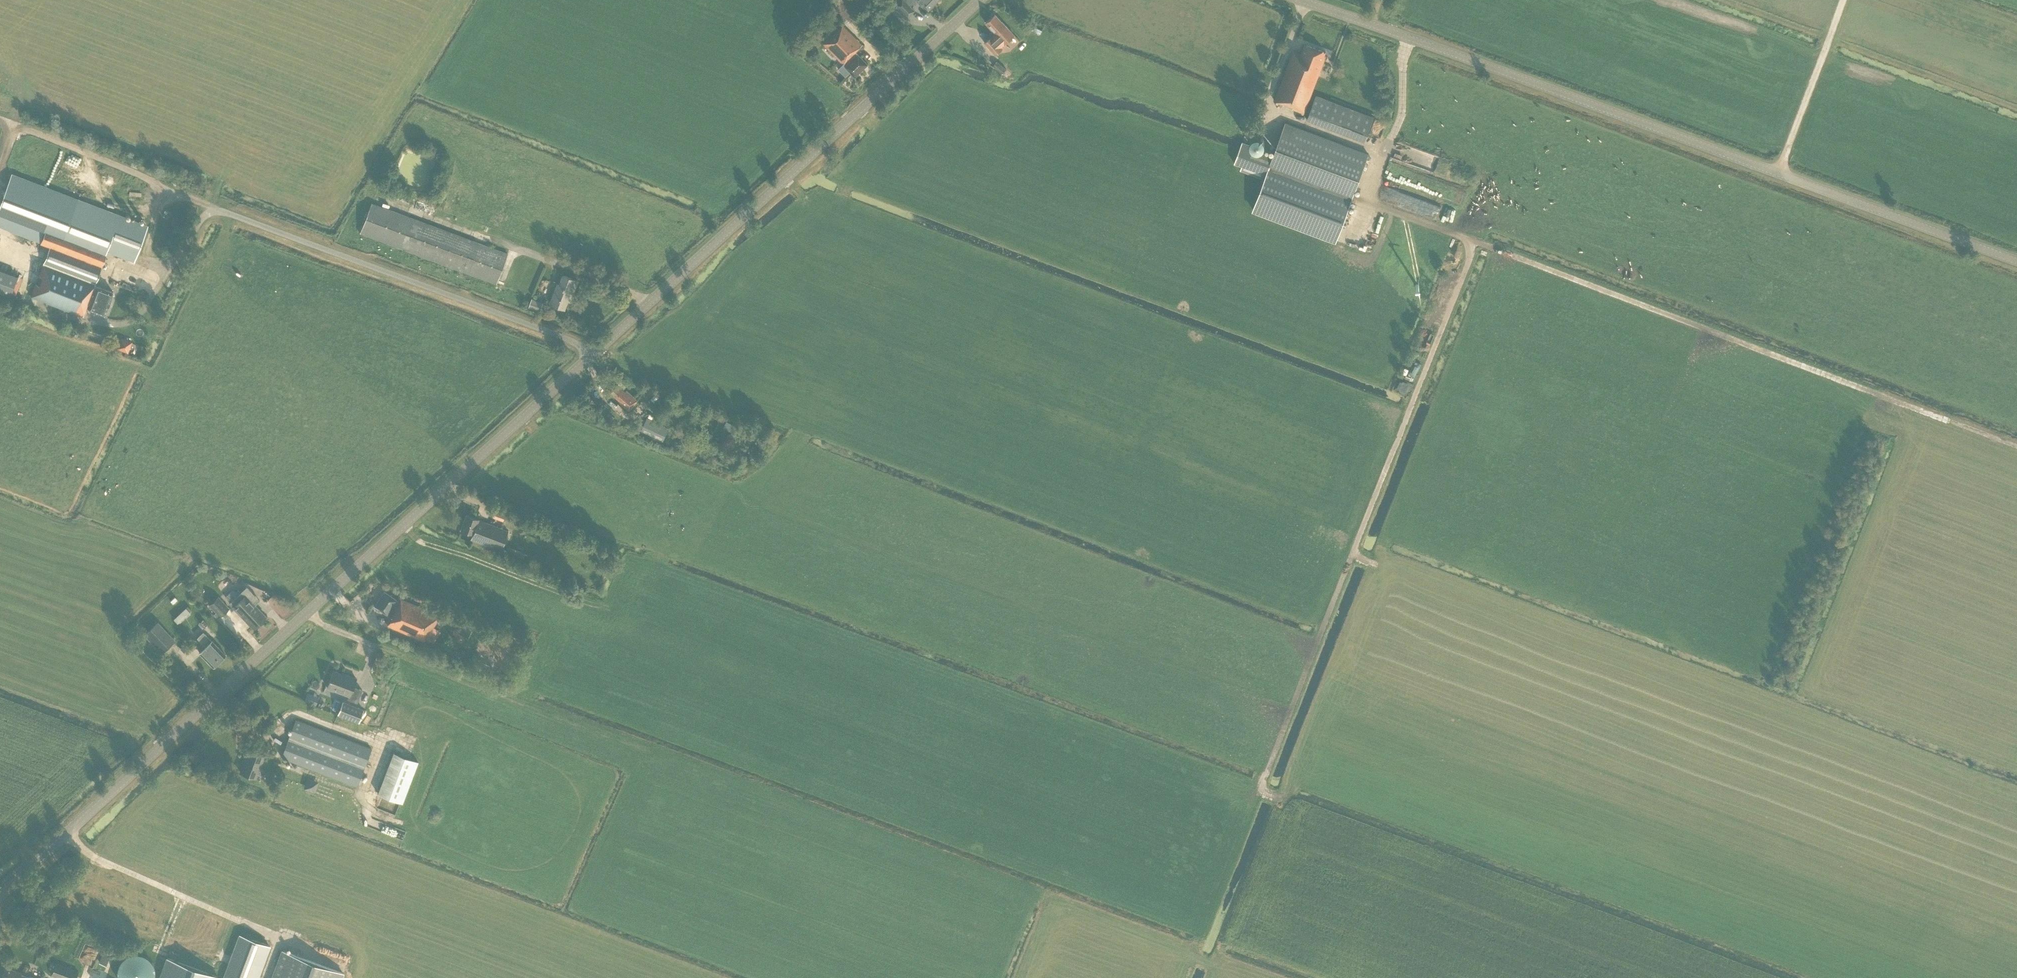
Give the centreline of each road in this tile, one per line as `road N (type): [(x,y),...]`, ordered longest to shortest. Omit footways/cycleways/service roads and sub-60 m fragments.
road 1 (tertiary): [(0,898),(978,0)]
road 2 (tertiary): [(2016,262),(1306,0)]

